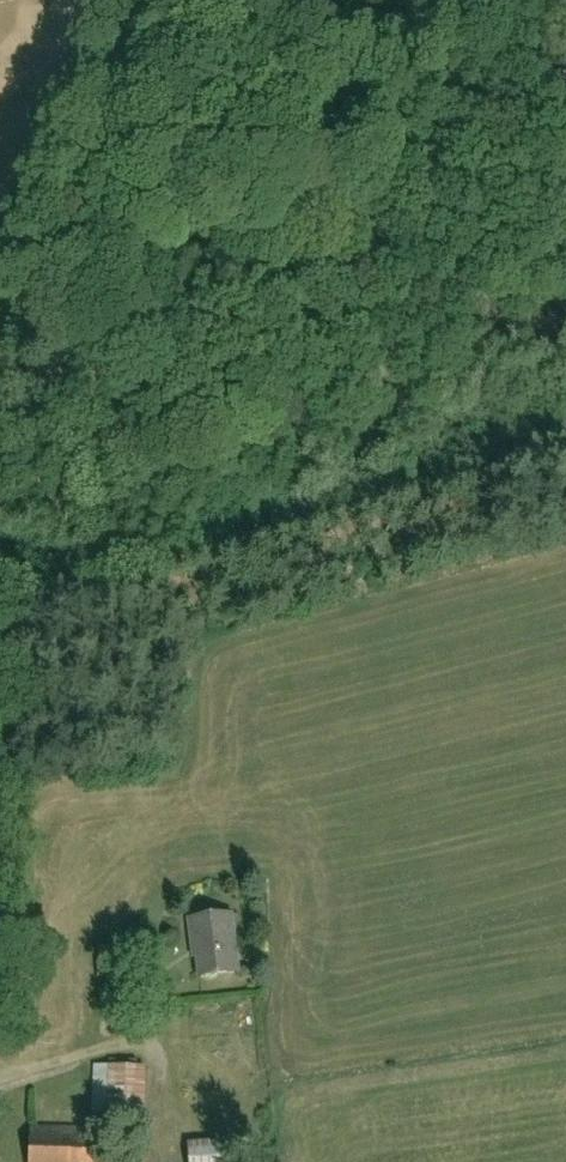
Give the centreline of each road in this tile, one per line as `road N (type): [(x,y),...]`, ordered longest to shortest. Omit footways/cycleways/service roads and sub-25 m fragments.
road 1 (unclassified): [(0,343),(21,318),(82,192),(149,0)]

